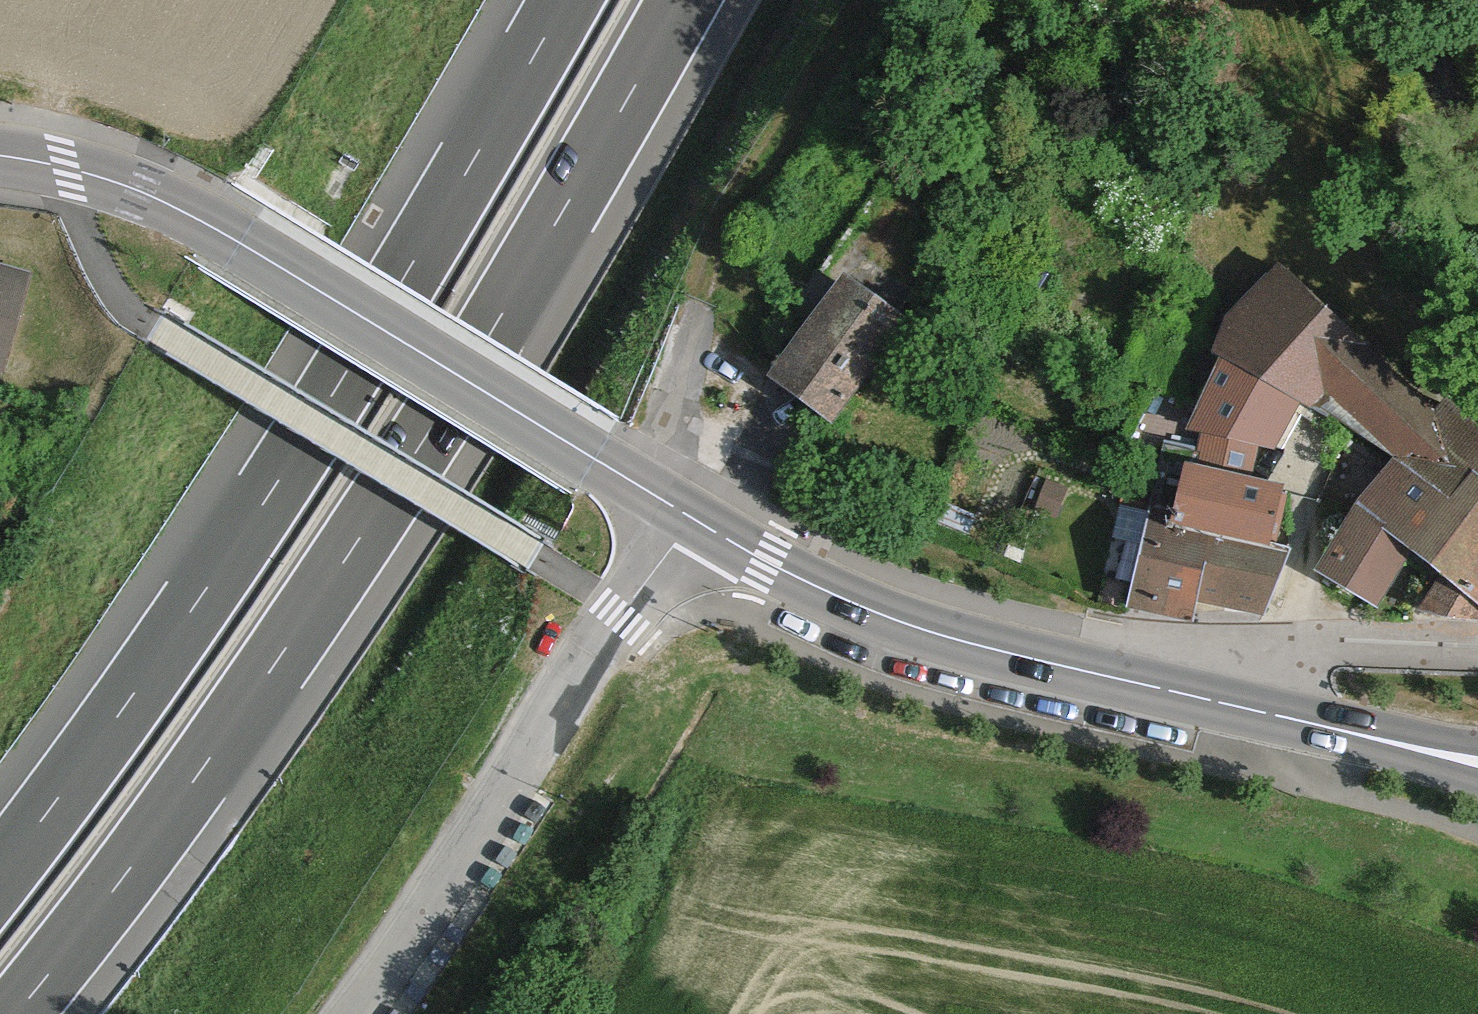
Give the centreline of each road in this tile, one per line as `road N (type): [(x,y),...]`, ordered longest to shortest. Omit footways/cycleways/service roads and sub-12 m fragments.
road 1 (motorway): [(23,1013),(157,840),(323,599),(536,263),(686,0)]
road 2 (motorway): [(560,0),(430,230),(221,564),(0,867)]
road 3 (tertiary): [(691,518),(238,241),(137,195),(0,158)]
road 4 (tertiary): [(1395,743),(987,651),(830,594),(691,518)]
road 5 (residential): [(691,518),(619,611),(356,1013)]
road 6 (track): [(737,545),(624,757),(464,1013)]

